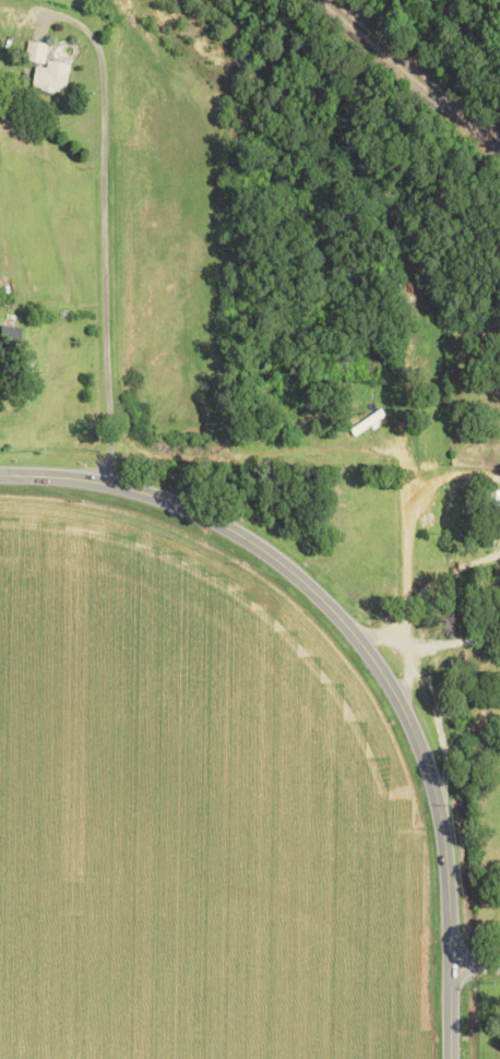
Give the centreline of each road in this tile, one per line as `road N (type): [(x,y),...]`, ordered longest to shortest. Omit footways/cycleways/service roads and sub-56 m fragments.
road 1 (secondary): [(0,475),(107,484),(166,498),(272,555),(368,647),(405,706),(441,804),(453,902),(455,1058)]
road 2 (residential): [(405,706),(401,288),(297,164)]

